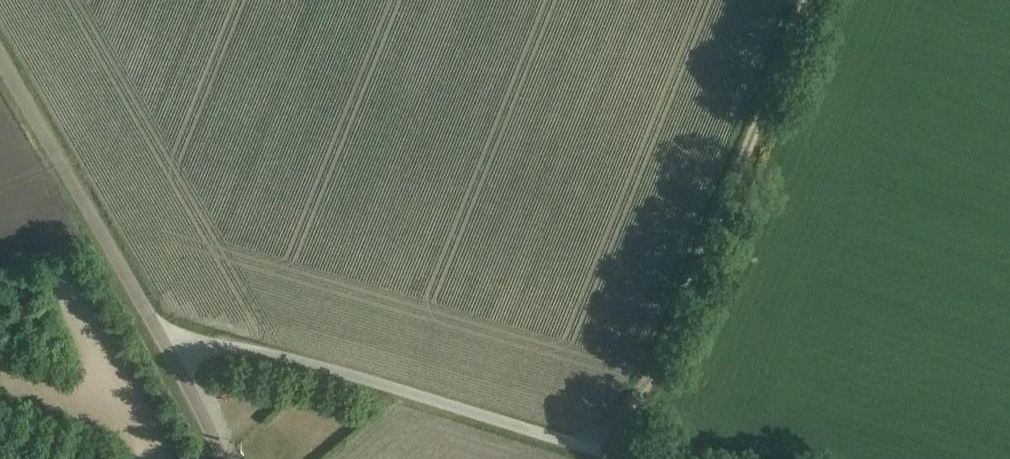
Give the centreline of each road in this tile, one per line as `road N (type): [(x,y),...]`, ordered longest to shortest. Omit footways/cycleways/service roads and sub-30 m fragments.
road 1 (track): [(815,0),(651,397),(585,451)]
road 2 (unclassified): [(226,458),(204,401),(0,51)]
road 3 (track): [(611,458),(235,348),(173,350)]

